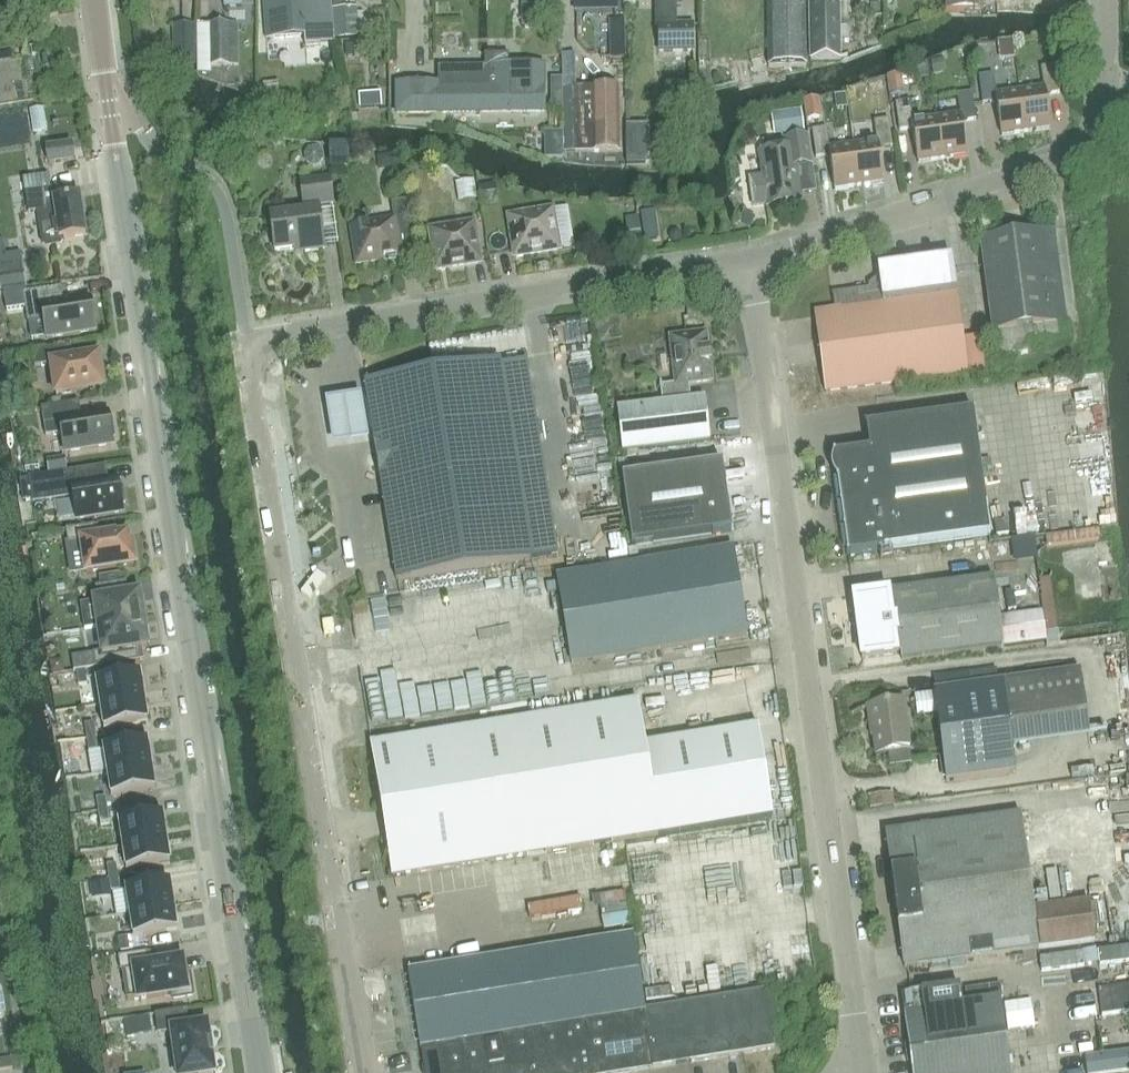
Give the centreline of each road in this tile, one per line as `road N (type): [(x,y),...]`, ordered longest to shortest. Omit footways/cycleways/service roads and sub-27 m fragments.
road 1 (unclassified): [(738,260),(246,343),(362,1072)]
road 2 (tertiary): [(253,1072),(96,0)]
road 3 (unclassified): [(859,1072),(738,260)]
road 4 (unclassified): [(738,260),(1080,151),(1105,116),(1106,0)]

